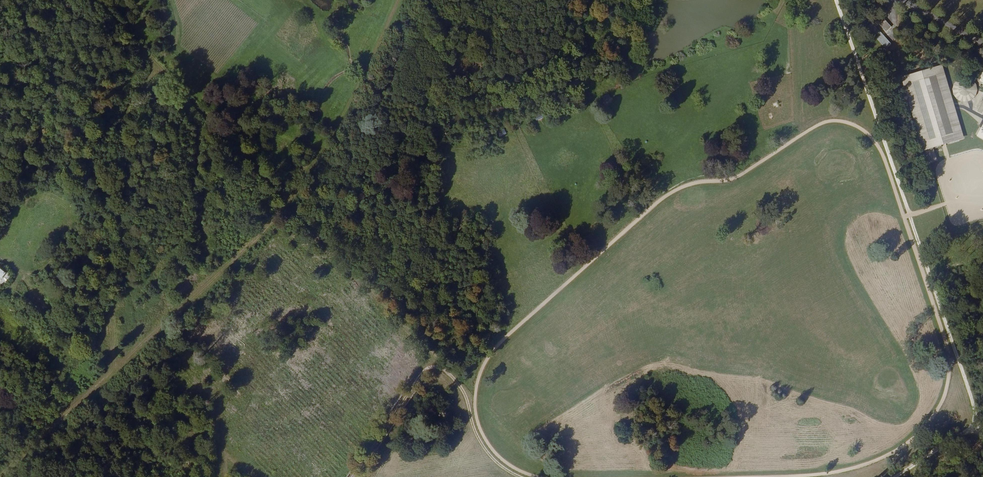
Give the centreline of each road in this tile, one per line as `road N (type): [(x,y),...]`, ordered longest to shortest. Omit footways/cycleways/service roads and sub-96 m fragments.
road 1 (track): [(475,409),(479,376),(496,348),(662,199),(689,185),(730,180),(815,127),(842,122),(881,151),(950,356),(947,390),(930,423),(900,449),(848,470),(780,476)]
road 2 (track): [(8,476),(289,202),(401,0)]
road 3 (track): [(837,0),(982,433)]
road 4 (track): [(289,202),(99,0)]
road 5 (track): [(169,0),(178,35),(117,126),(131,166),(121,193)]
road 6 (track): [(118,367),(111,317),(75,251),(36,273),(0,260)]
road 7 (track): [(815,127),(843,122),(872,136),(904,217),(946,203)]

